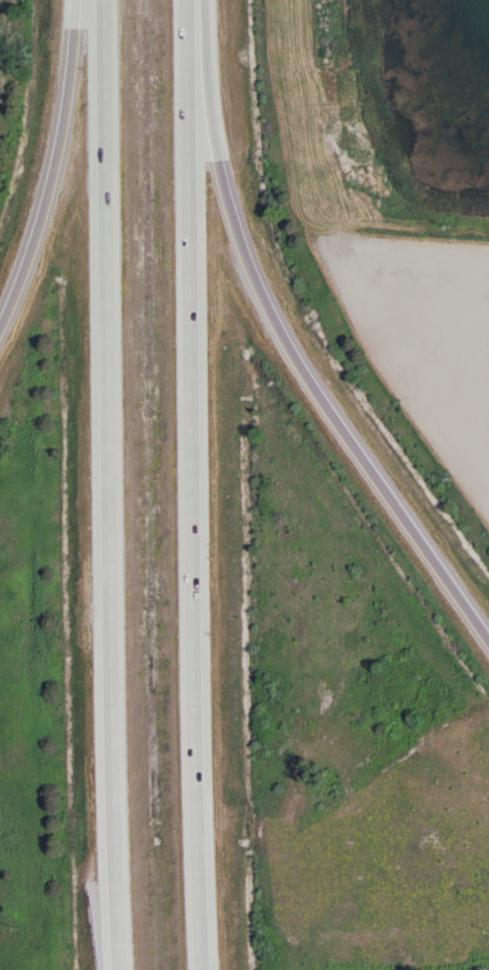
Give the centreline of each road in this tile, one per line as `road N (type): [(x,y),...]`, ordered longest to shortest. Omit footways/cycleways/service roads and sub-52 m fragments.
road 1 (motorway): [(199,969),(183,0)]
road 2 (motorway): [(100,0),(116,969)]
road 3 (motorway): [(488,640),(312,387),(258,293),(223,194),(201,0)]
road 4 (motorway): [(74,0),(51,165),(0,315)]

